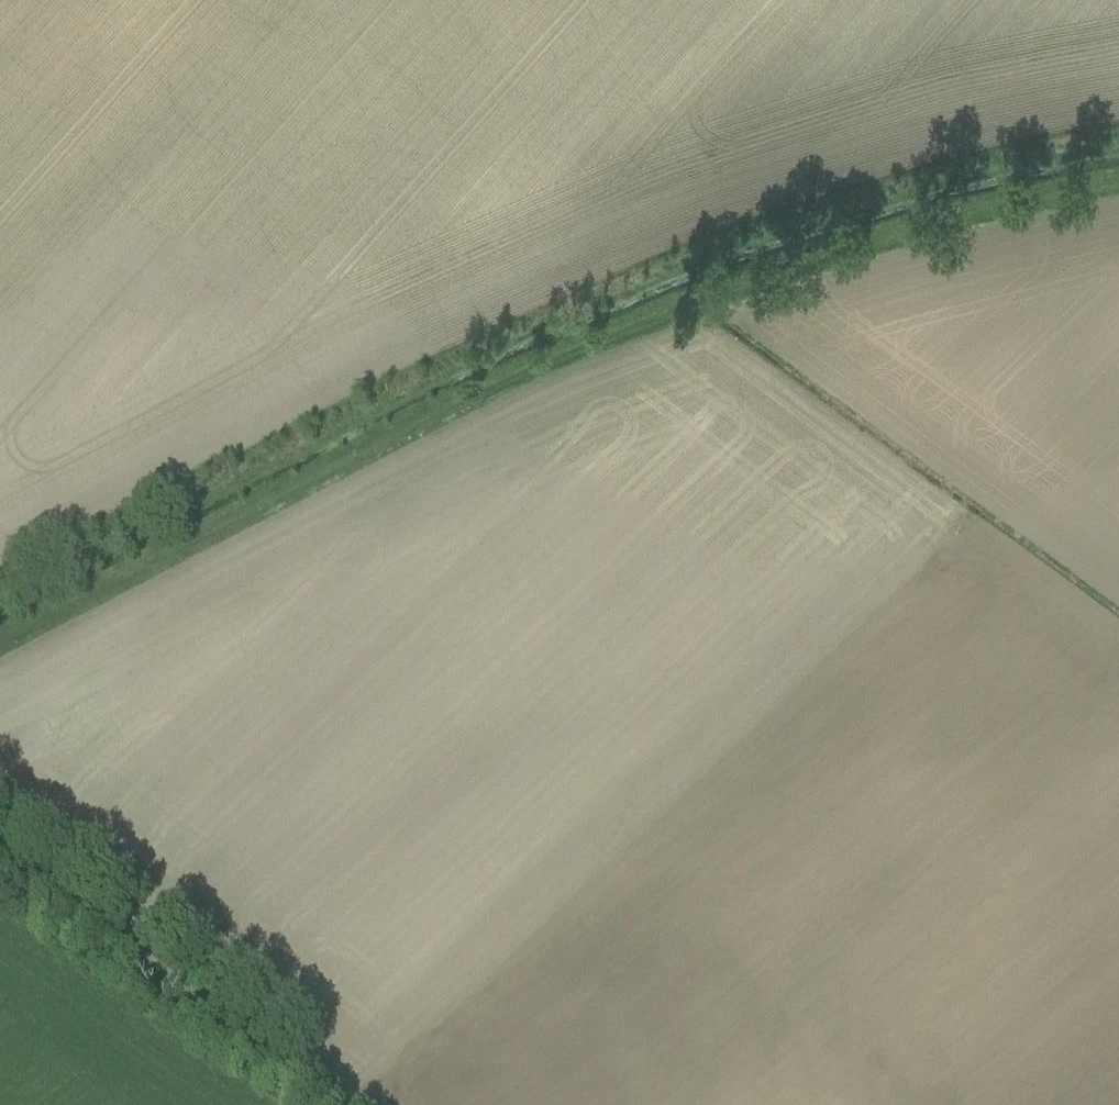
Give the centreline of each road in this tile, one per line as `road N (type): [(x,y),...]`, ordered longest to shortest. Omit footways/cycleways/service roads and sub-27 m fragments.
road 1 (track): [(0,855),(336,1104)]

